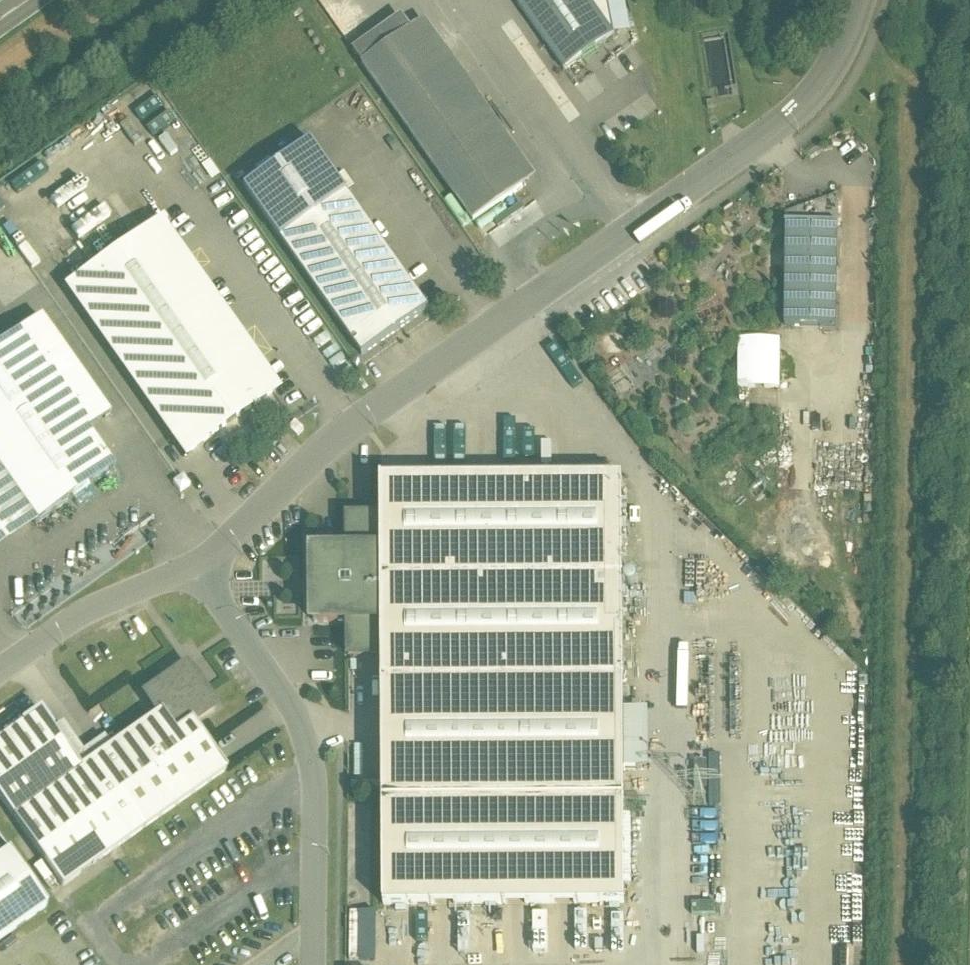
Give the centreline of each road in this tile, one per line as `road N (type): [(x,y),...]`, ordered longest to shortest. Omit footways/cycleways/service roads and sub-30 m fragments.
road 1 (residential): [(861,0),(828,78),(794,116),(362,419),(199,566)]
road 2 (residential): [(199,566),(307,733),(315,786),(314,964)]
road 3 (residential): [(199,566),(80,614),(0,670)]

